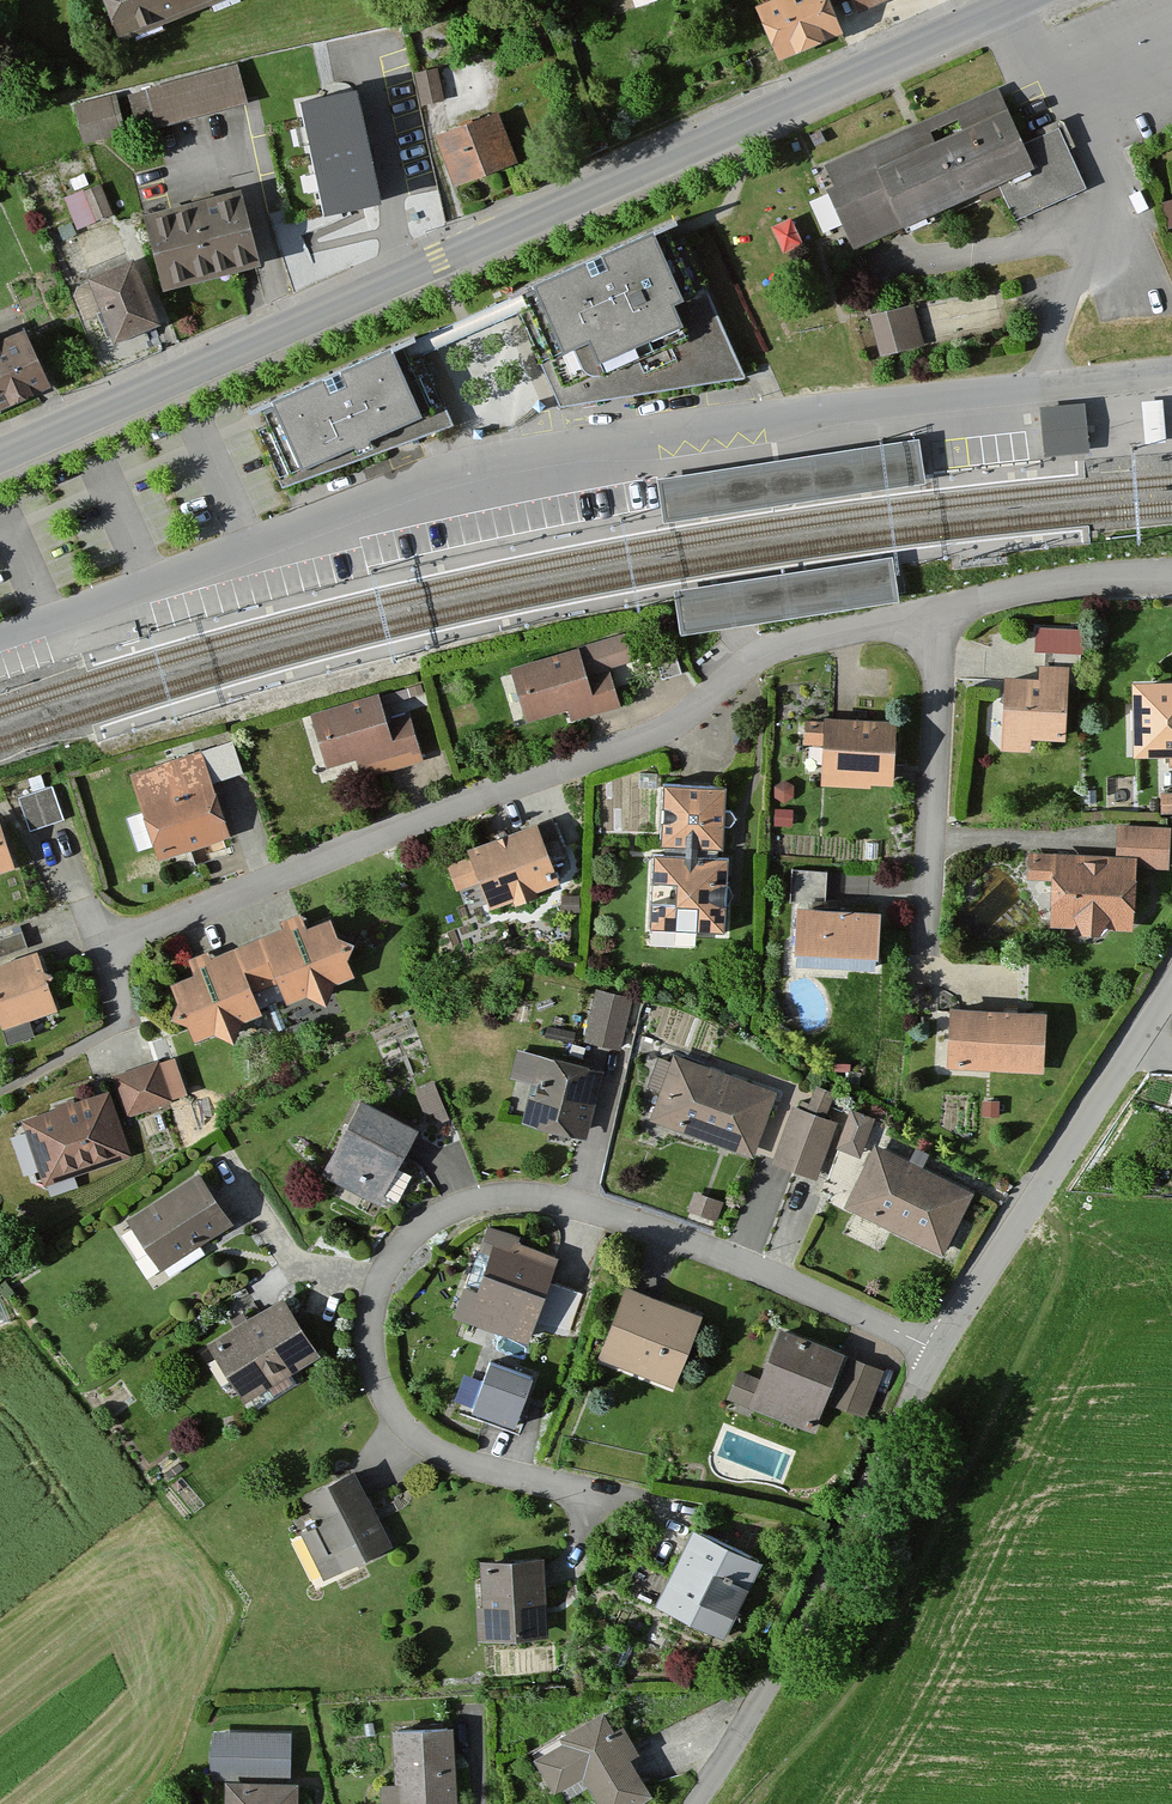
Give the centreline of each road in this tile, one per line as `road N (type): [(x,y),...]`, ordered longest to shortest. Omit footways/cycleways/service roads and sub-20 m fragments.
road 1 (unclassified): [(0,633),(146,586),(442,471),(741,423),(1171,374)]
road 2 (residential): [(0,454),(1021,0)]
road 3 (residential): [(943,607),(770,650),(668,728),(102,949),(125,1025)]
road 4 (residential): [(939,1350),(739,1261),(580,1206),(504,1195),(424,1223),(388,1264),(375,1300),(372,1351),(387,1400),(417,1436),(464,1463),(606,1495)]
road 5 (unclassified): [(939,1350),(754,1708),(693,1803)]
road 6 (residential): [(974,982),(919,980),(943,607)]
road 7 (unclassified): [(1126,1059),(939,1350)]
road 8 (residential): [(1171,577),(1053,585),(943,607)]

